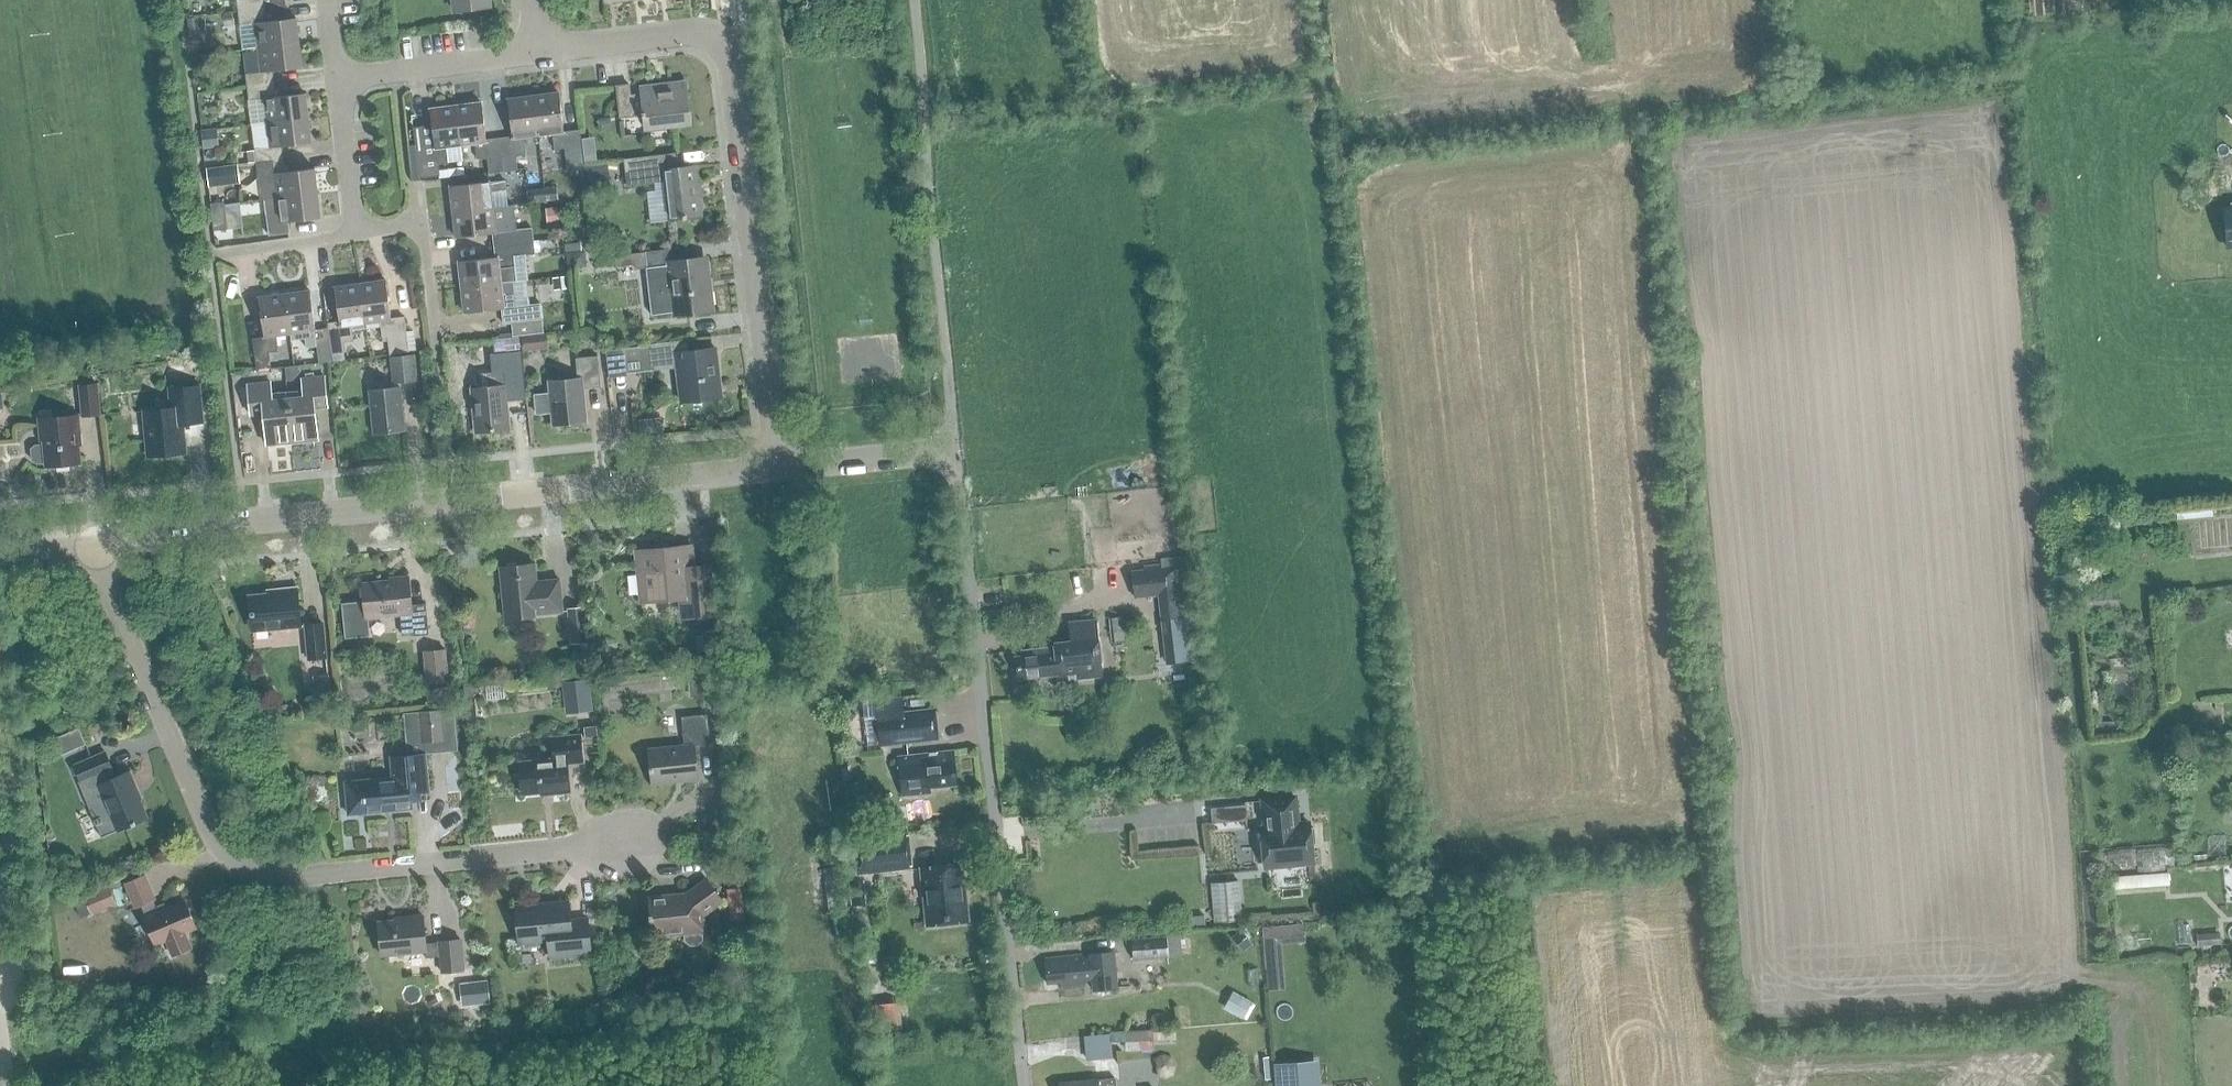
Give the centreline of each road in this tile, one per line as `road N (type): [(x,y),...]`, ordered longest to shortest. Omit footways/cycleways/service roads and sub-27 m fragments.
road 1 (residential): [(623,844),(291,881),(235,865),(215,841),(87,536)]
road 2 (unclassified): [(87,536),(772,468)]
road 3 (residential): [(1025,1085),(955,451)]
road 4 (residential): [(537,52),(692,32),(716,38),(730,55),(772,468)]
road 5 (track): [(294,1064),(463,1052),(507,1064),(540,1052),(734,1038),(757,1049),(765,1085)]
road 6 (track): [(3,1043),(38,1060),(67,1054),(294,1064),(317,1085)]
road 7 (residential): [(338,80),(537,52)]
road 8 (unclassified): [(772,468),(955,451)]
road 9 (residential): [(357,235),(338,80)]

